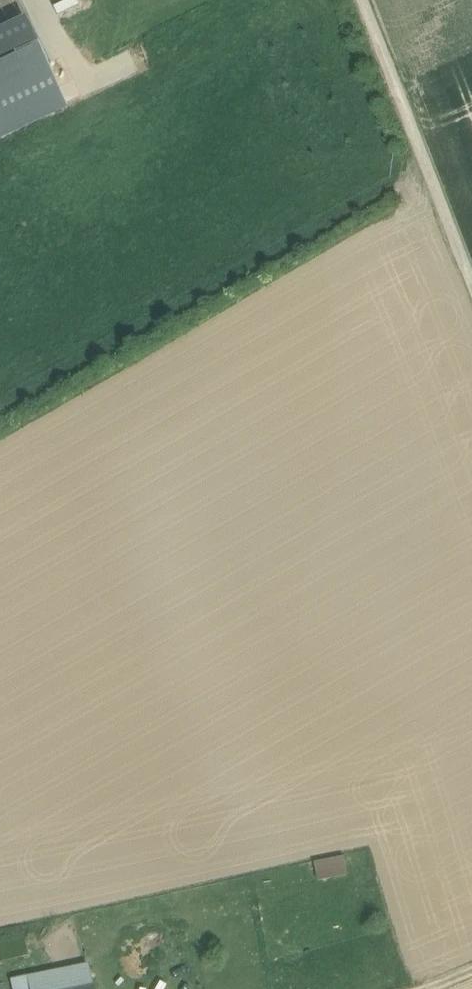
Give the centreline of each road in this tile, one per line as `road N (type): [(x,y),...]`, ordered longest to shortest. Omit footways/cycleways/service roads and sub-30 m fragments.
road 1 (track): [(361,0),(471,283)]

